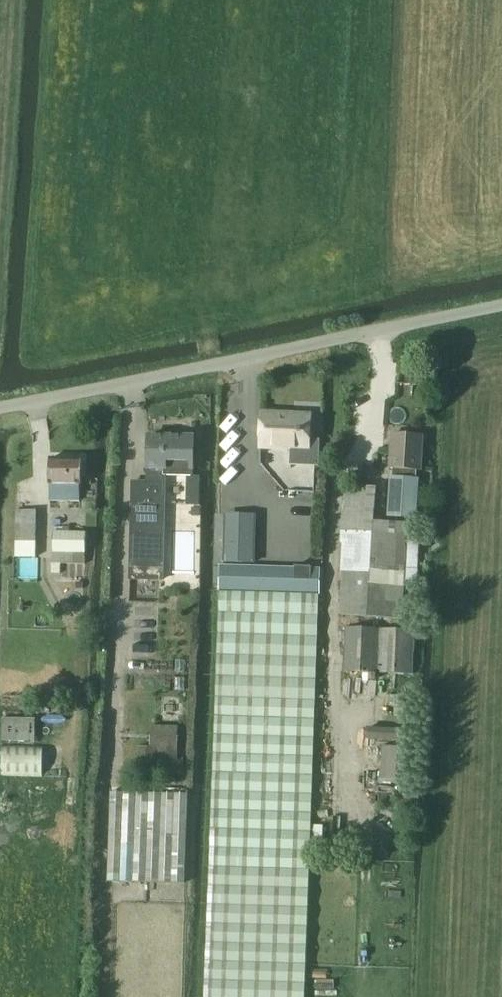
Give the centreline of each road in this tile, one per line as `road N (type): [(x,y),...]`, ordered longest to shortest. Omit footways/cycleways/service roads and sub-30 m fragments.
road 1 (unclassified): [(0,408),(501,305)]

